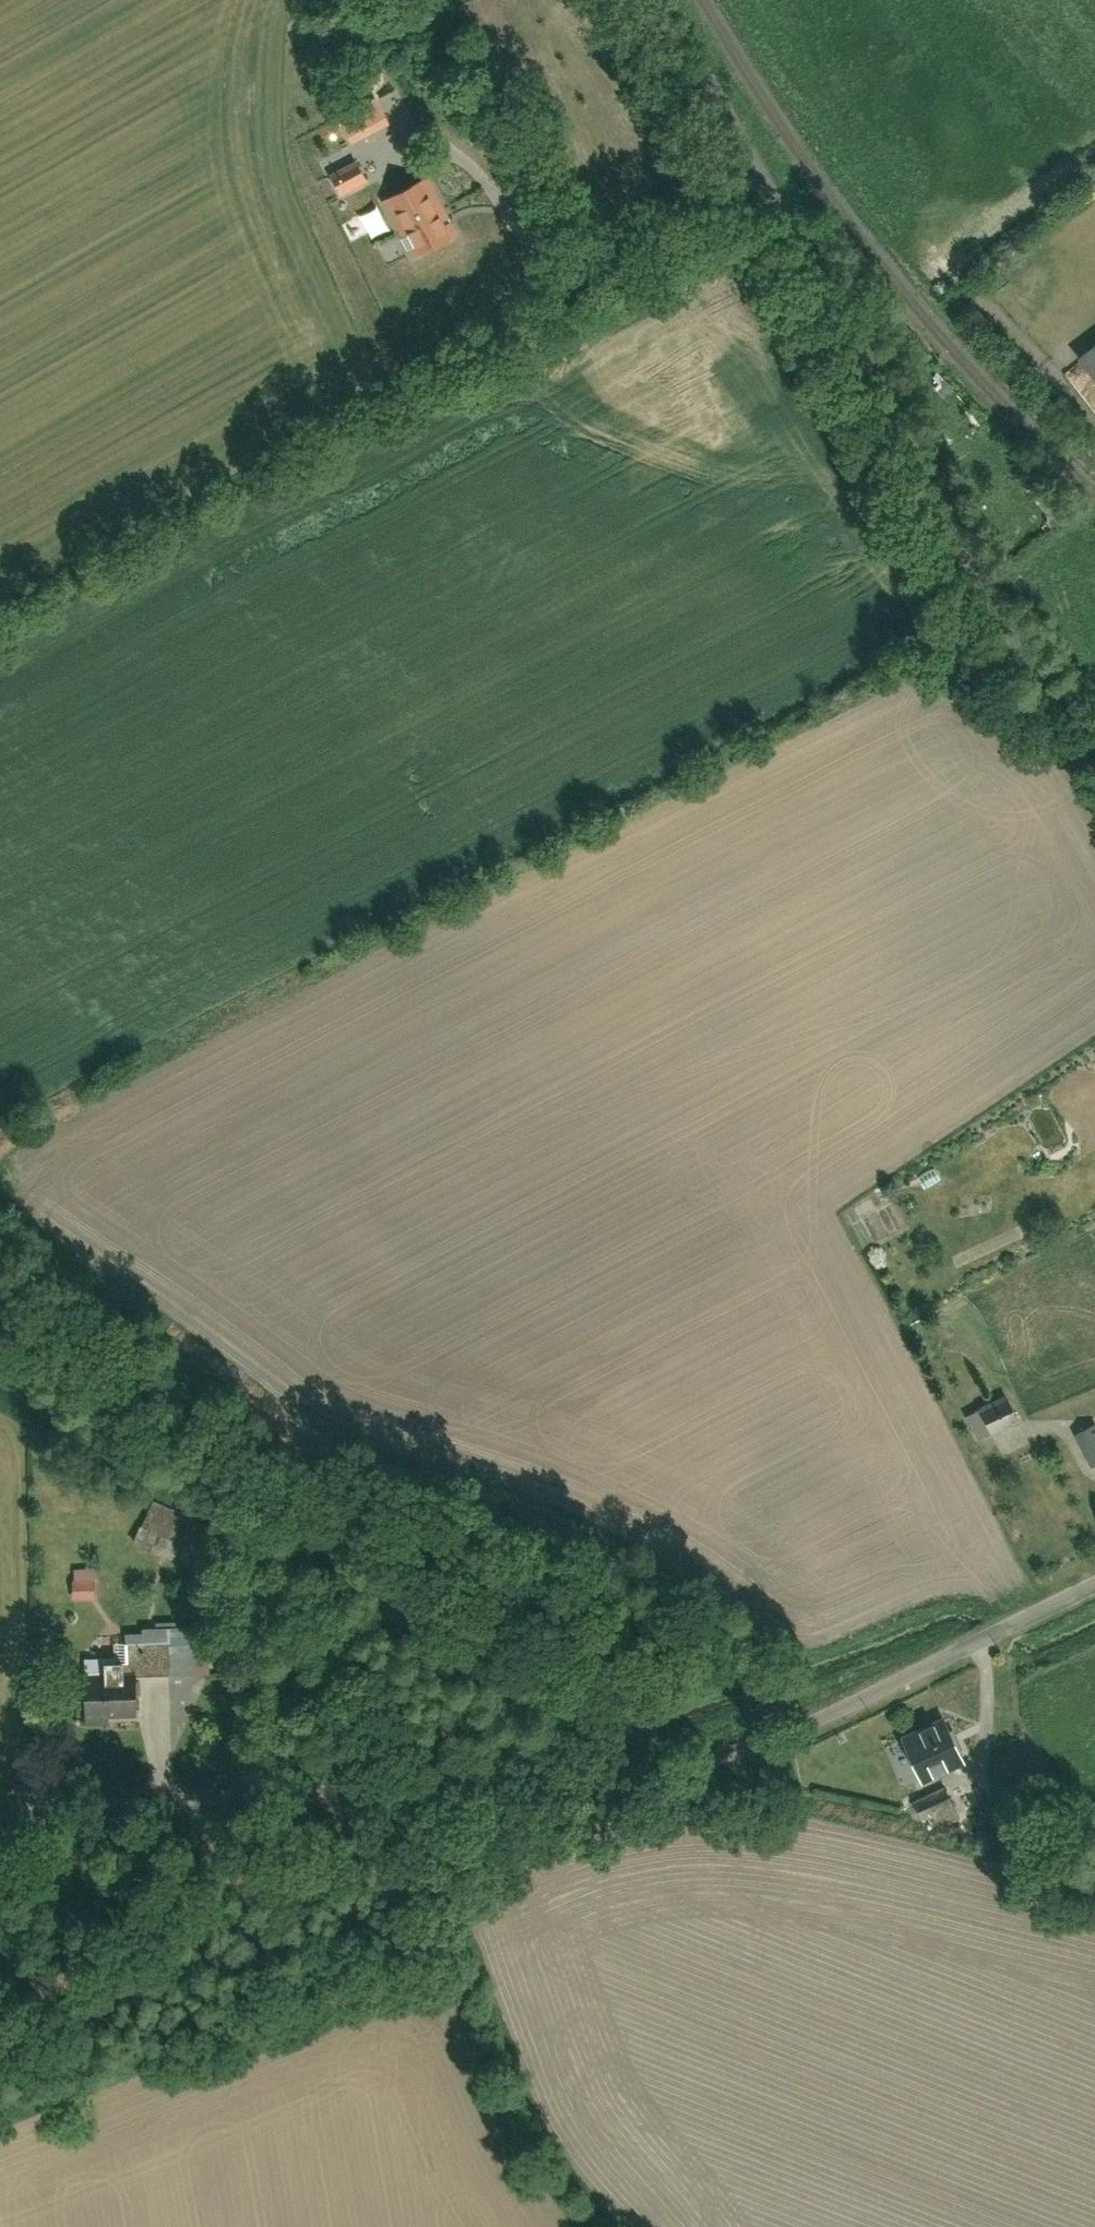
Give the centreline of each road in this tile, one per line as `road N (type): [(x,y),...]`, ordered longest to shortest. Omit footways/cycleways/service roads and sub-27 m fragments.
road 1 (unclassified): [(1094,1584),(676,1788),(0,1812)]
road 2 (unclassified): [(658,0),(976,592),(1094,795)]

